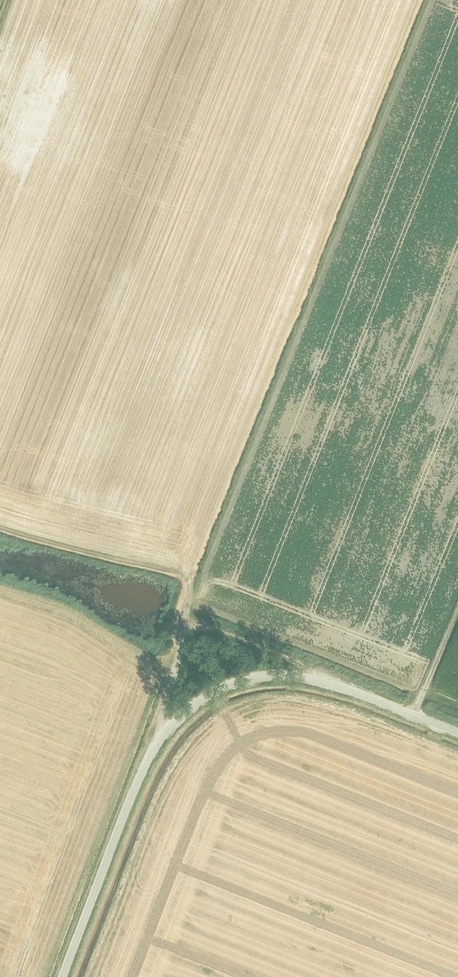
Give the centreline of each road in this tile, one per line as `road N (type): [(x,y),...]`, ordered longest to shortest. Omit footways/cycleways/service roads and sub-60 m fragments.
road 1 (unclassified): [(457,733),(296,676),(213,691),(168,729)]
road 2 (unclassified): [(62,976),(138,780),(168,729)]
road 3 (track): [(322,680),(263,649),(189,630),(168,729)]

